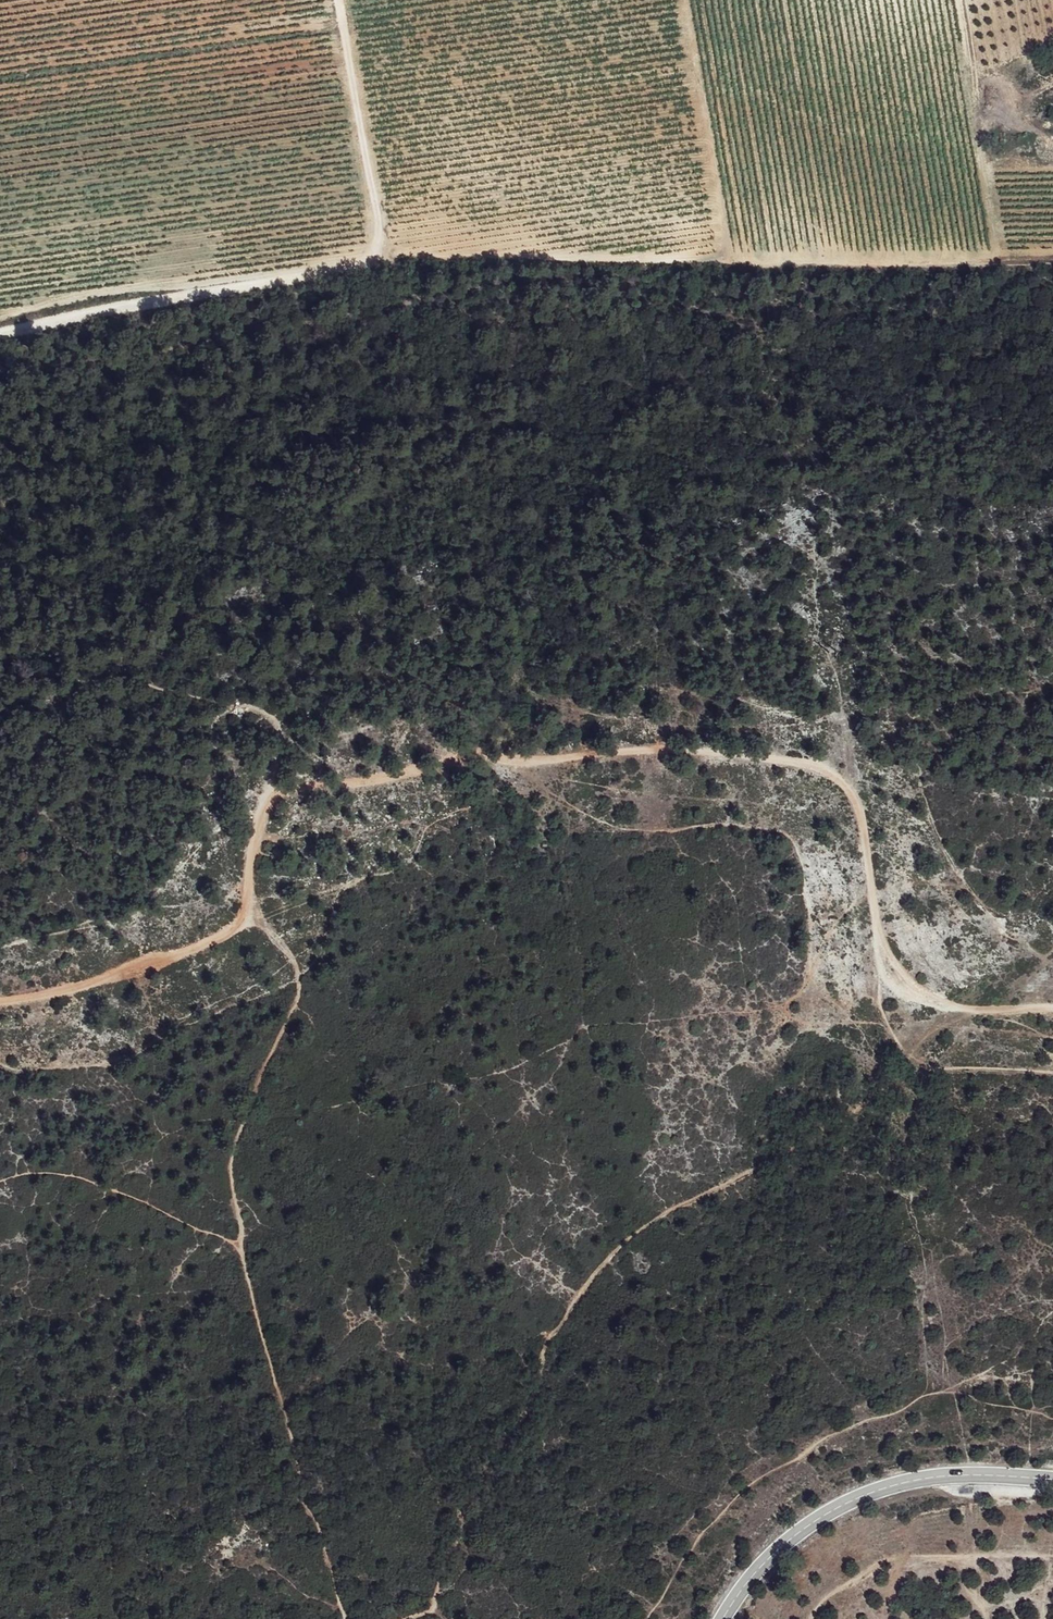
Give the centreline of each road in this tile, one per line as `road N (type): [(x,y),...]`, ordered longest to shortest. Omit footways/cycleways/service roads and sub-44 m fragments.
road 1 (track): [(0,999),(74,987),(224,932),(244,917),(268,808),(296,786),(393,774),(442,756),(496,755),(550,765),(665,749),(730,754),(821,779),(859,808),(872,939),(886,979),(913,997),(981,1011),(1052,1006)]
road 2 (track): [(0,322),(292,264),(362,262),(379,246),(341,0)]
road 3 (secondary): [(727,1618),(748,1582),(812,1521),(857,1499),(966,1476),(1052,1481)]

